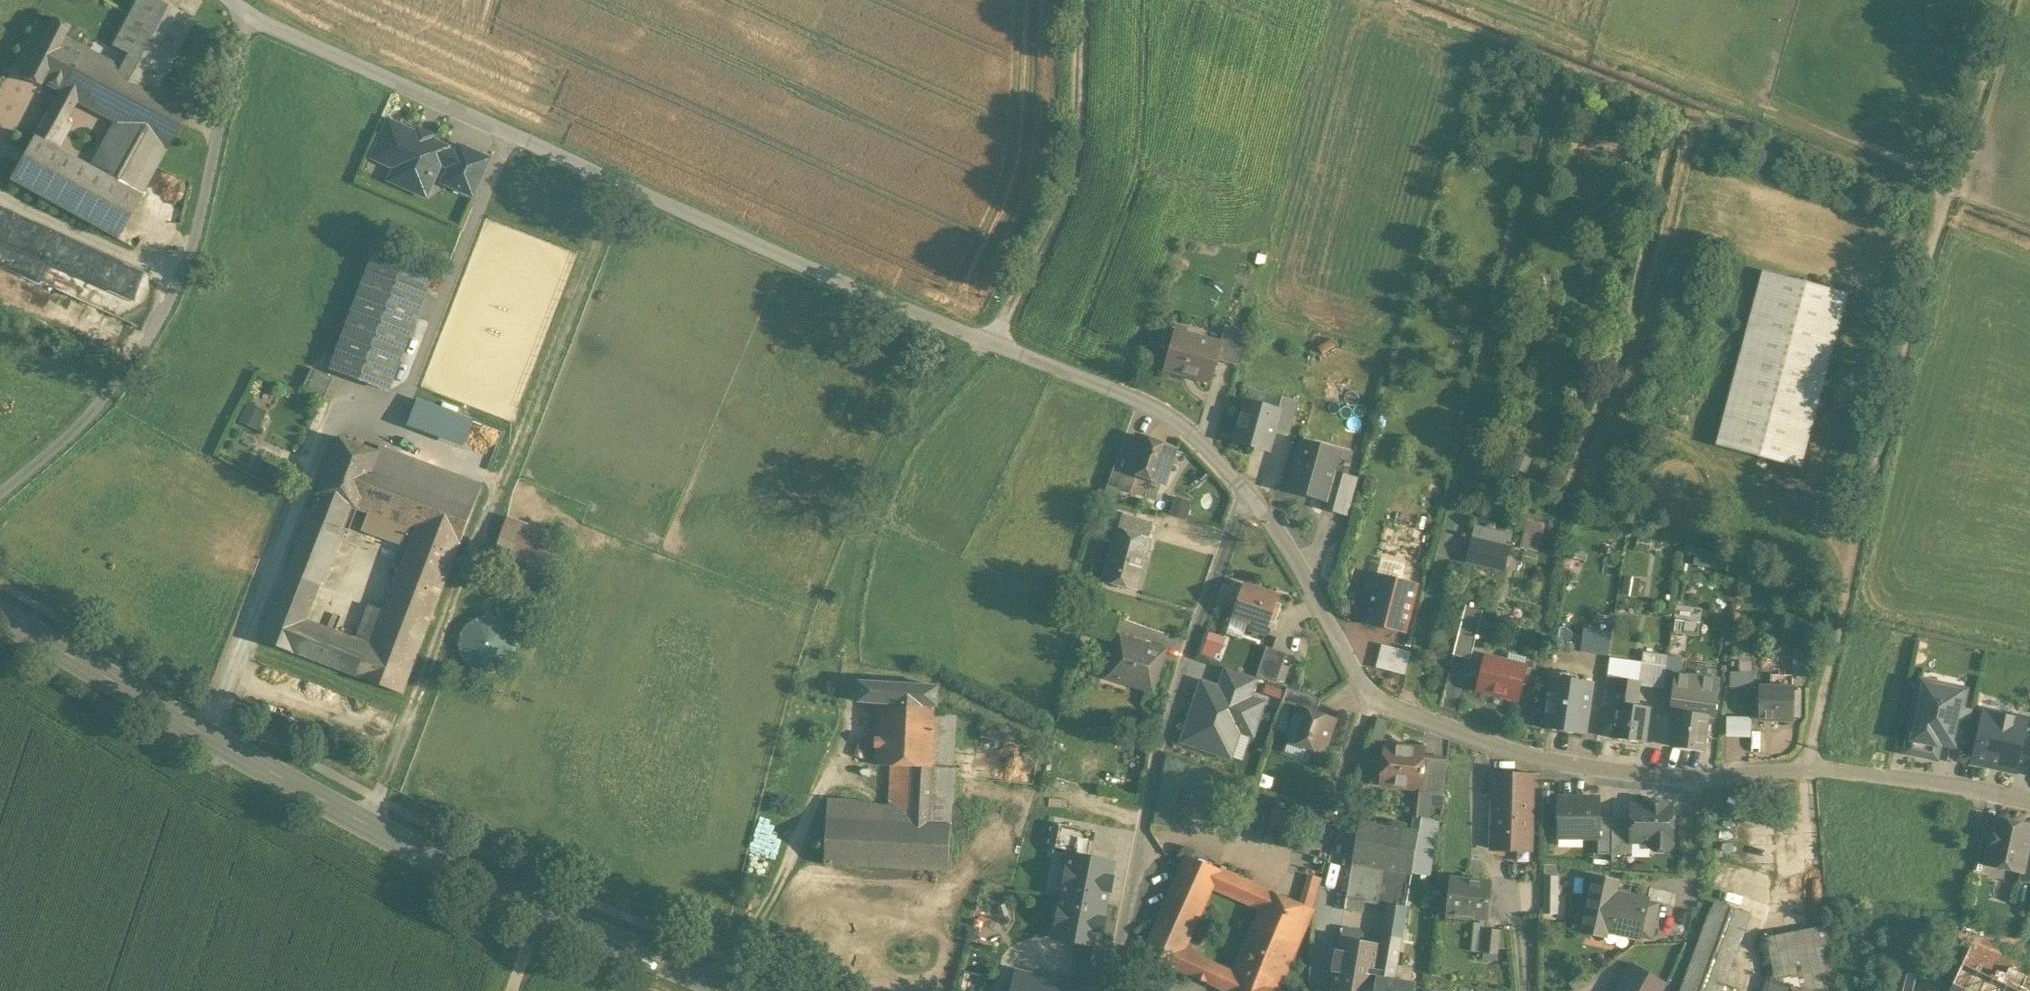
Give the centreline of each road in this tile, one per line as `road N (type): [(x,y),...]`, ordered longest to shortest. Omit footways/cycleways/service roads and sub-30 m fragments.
road 1 (residential): [(225,0),(942,329),(1133,398),(1193,436),(1247,490)]
road 2 (residential): [(1247,490),(1299,563),(1353,668),(1396,708),(1560,765),(1694,778),(1810,768),(2029,800)]
road 3 (secondary): [(0,608),(416,850),(615,942),(747,990)]
road 4 (track): [(2007,0),(1941,215),(1810,768)]
road 5 (residential): [(1113,990),(1155,766),(1247,490)]
road 6 (track): [(994,348),(1070,186),(1080,0)]
road 7 (track): [(1761,465),(1806,507),(1852,569)]

